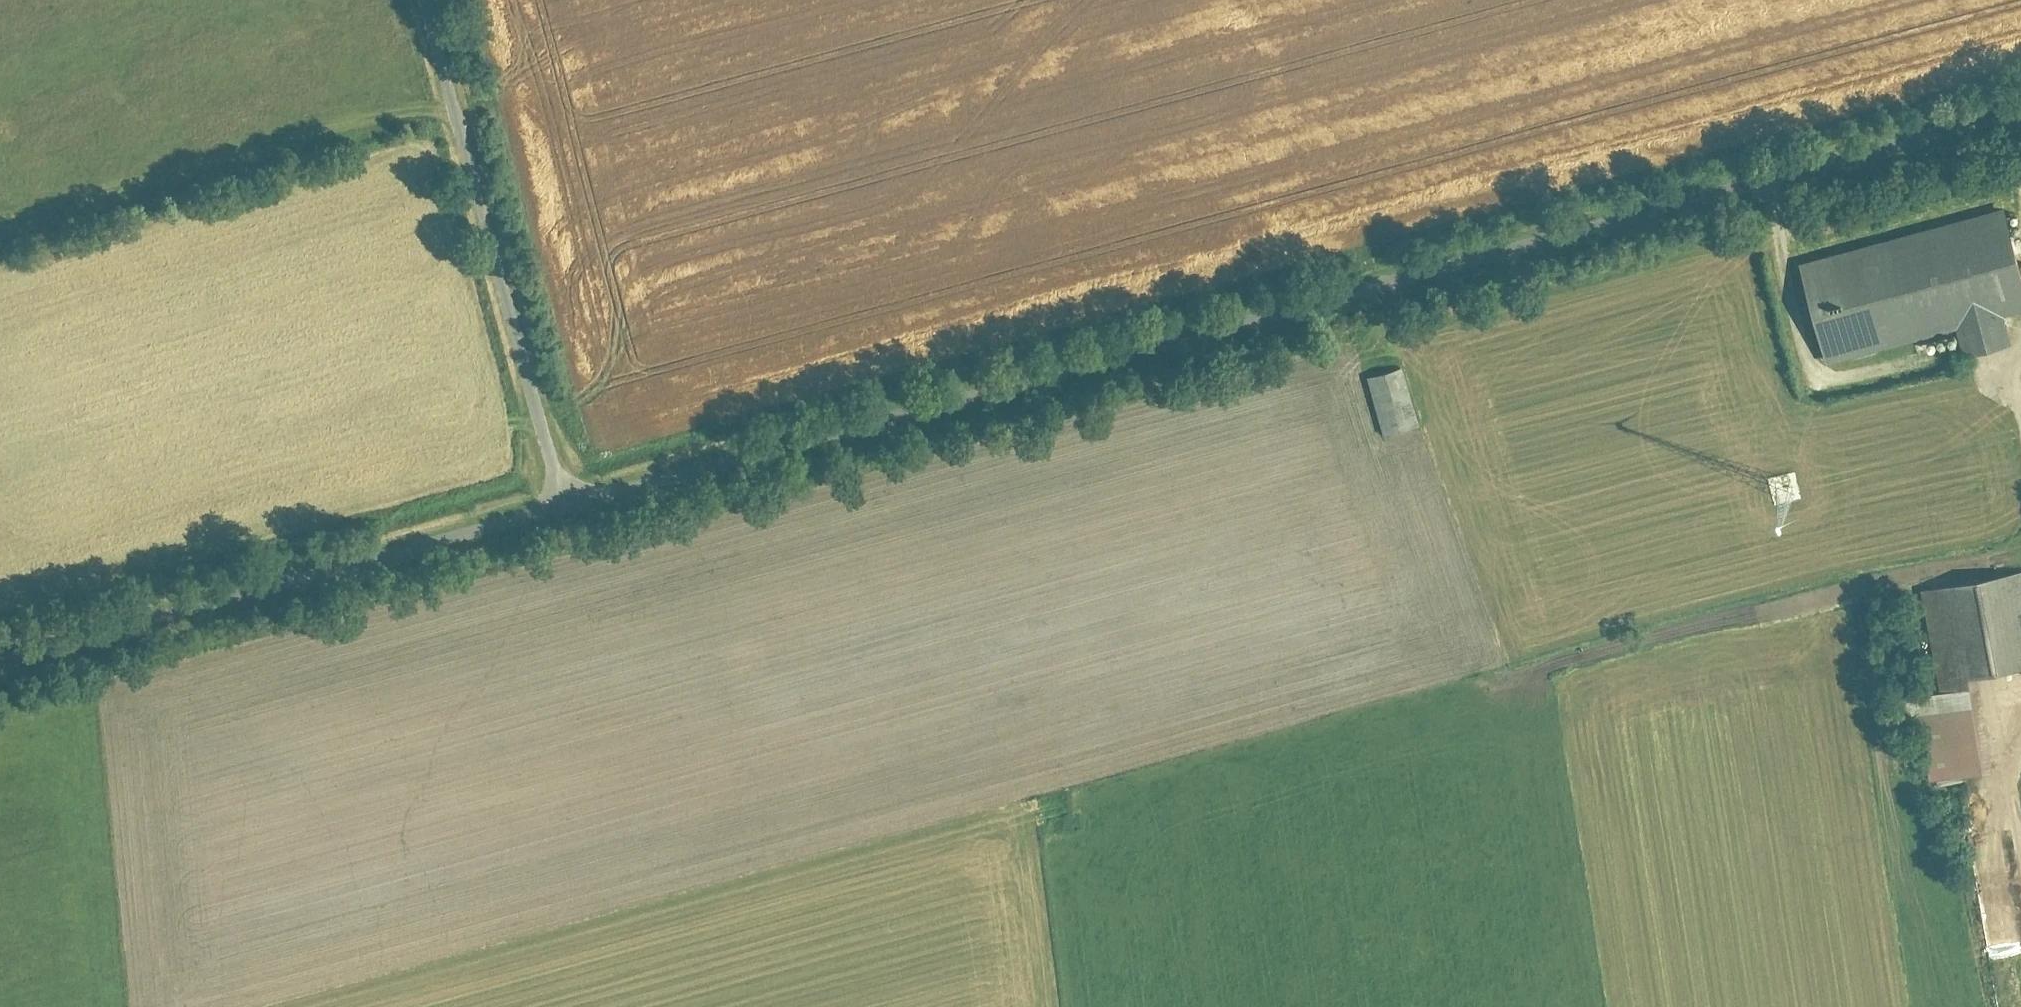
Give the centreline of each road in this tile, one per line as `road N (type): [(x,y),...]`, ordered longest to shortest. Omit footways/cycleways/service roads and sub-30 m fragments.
road 1 (residential): [(559,504),(2020,110)]
road 2 (track): [(2020,559),(1924,572),(1410,706)]
road 3 (residential): [(0,657),(559,504)]
road 4 (residential): [(559,504),(423,0)]
road 5 (track): [(2008,362),(1970,367),(1934,359),(1831,385),(1807,370),(1776,223),(1779,175)]

